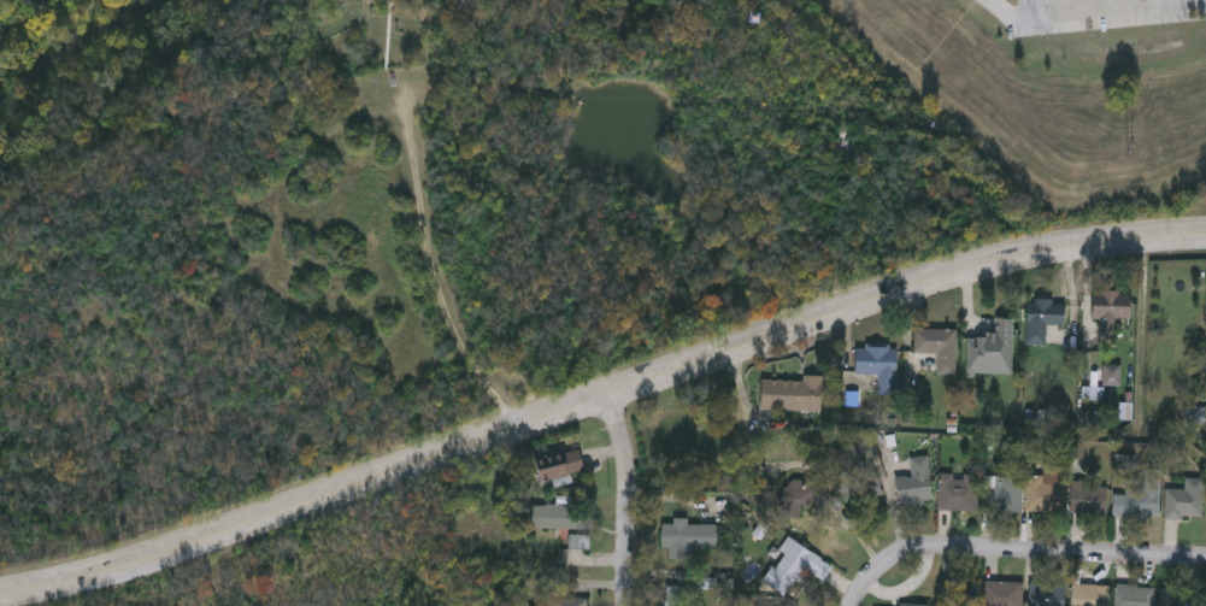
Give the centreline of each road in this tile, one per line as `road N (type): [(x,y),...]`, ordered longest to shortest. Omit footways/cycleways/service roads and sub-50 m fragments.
road 1 (tertiary): [(0,597),(173,555),(911,287),(1051,251),(1205,236)]
road 2 (residential): [(851,605),(866,577),(922,547),(1205,554)]
road 3 (residential): [(625,605),(628,476),(612,395)]

